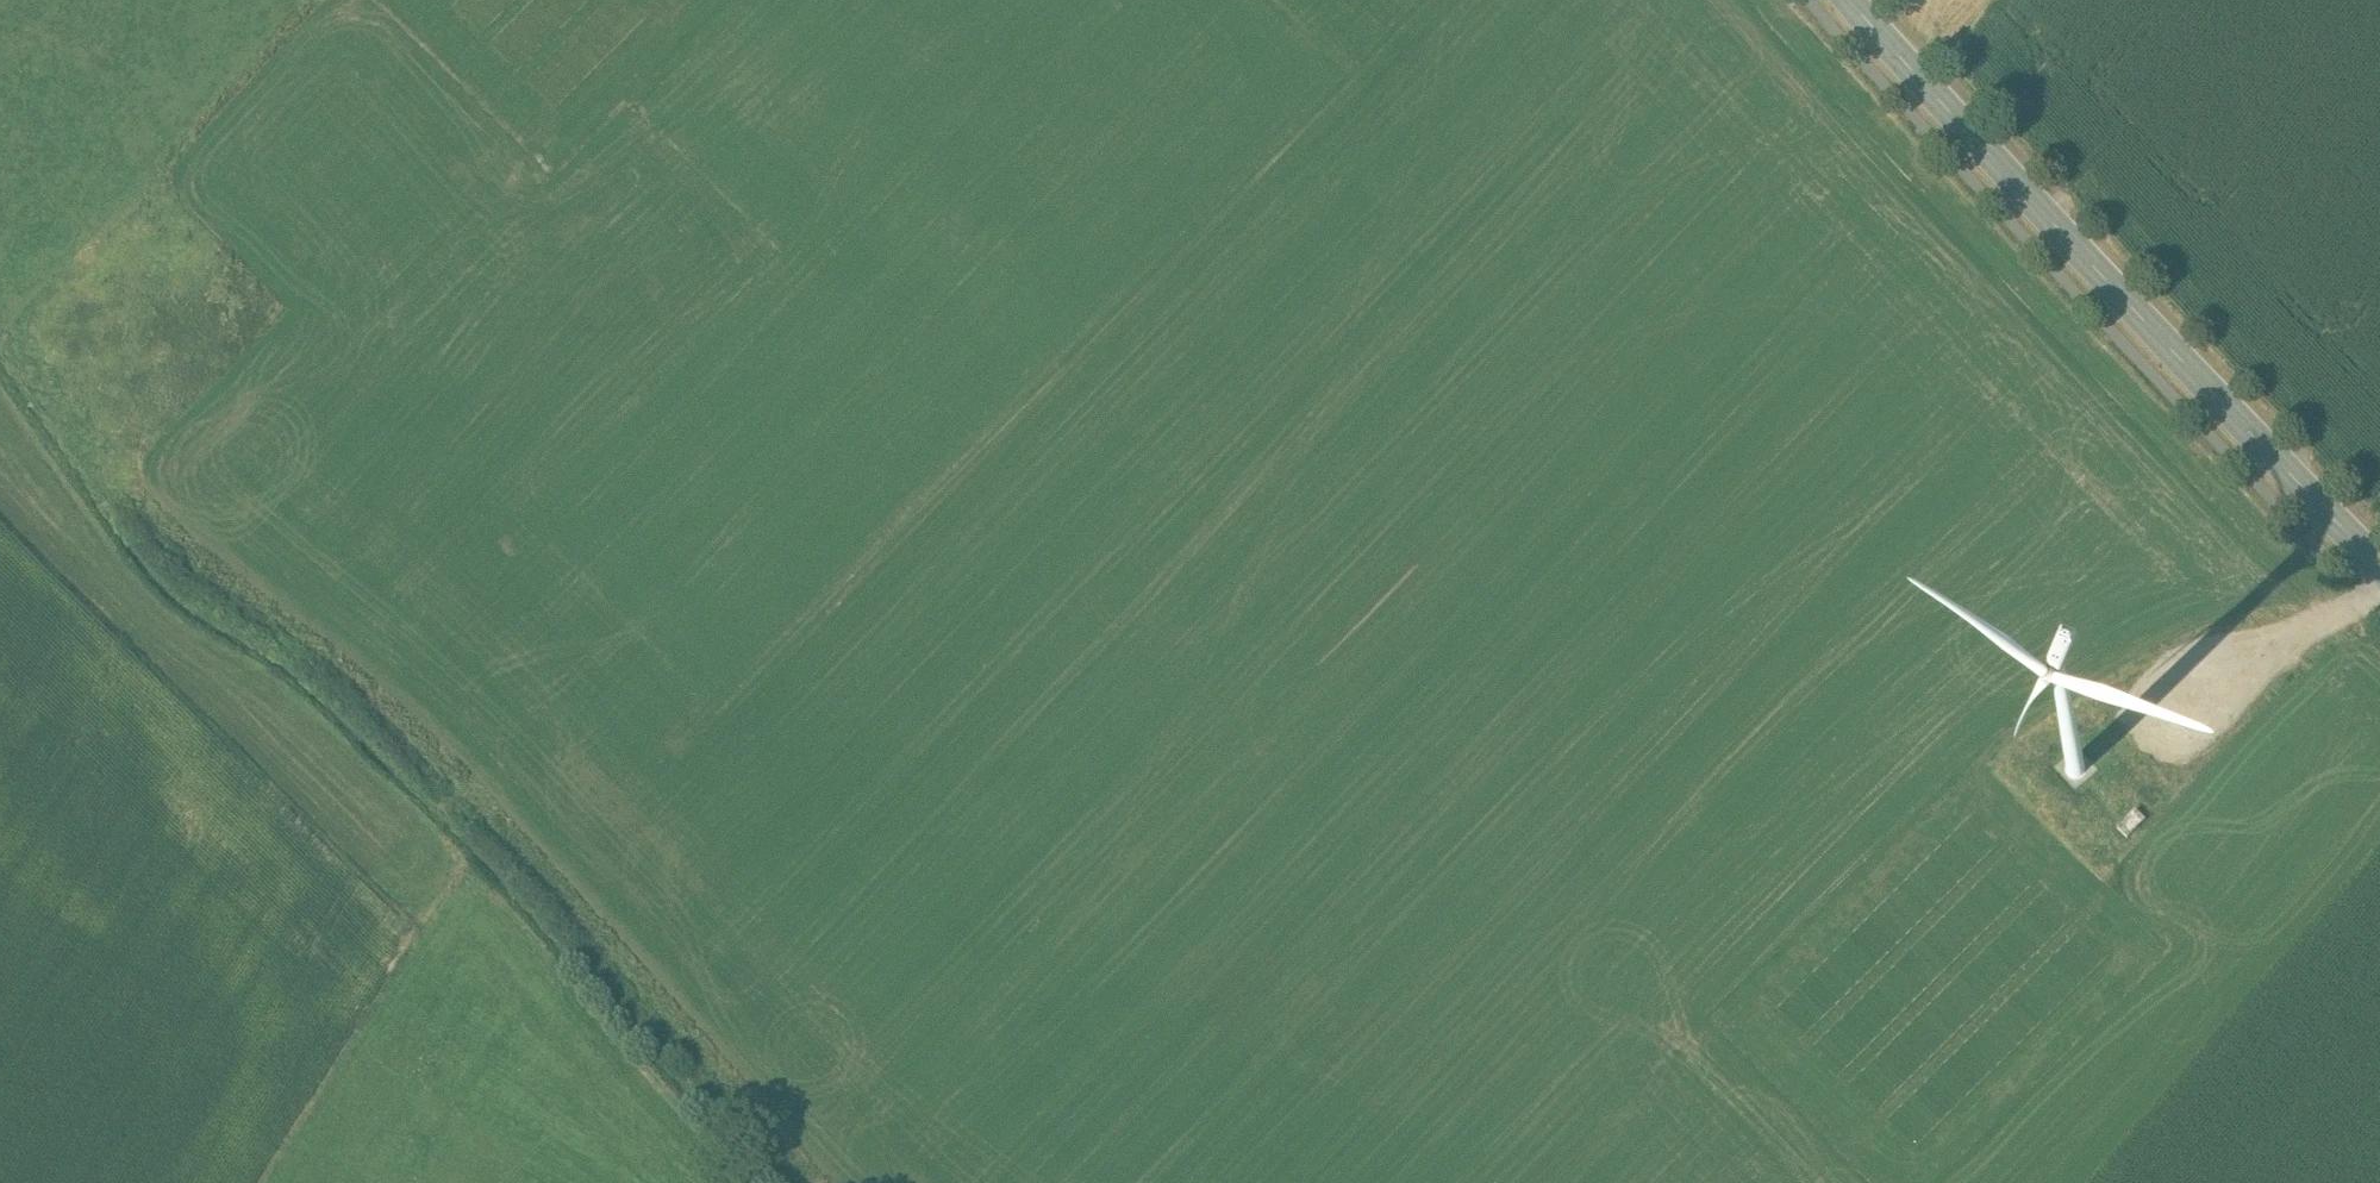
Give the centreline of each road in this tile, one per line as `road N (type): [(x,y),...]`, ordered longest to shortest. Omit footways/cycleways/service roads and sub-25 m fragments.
road 1 (tertiary): [(1850,0),(2379,566)]

